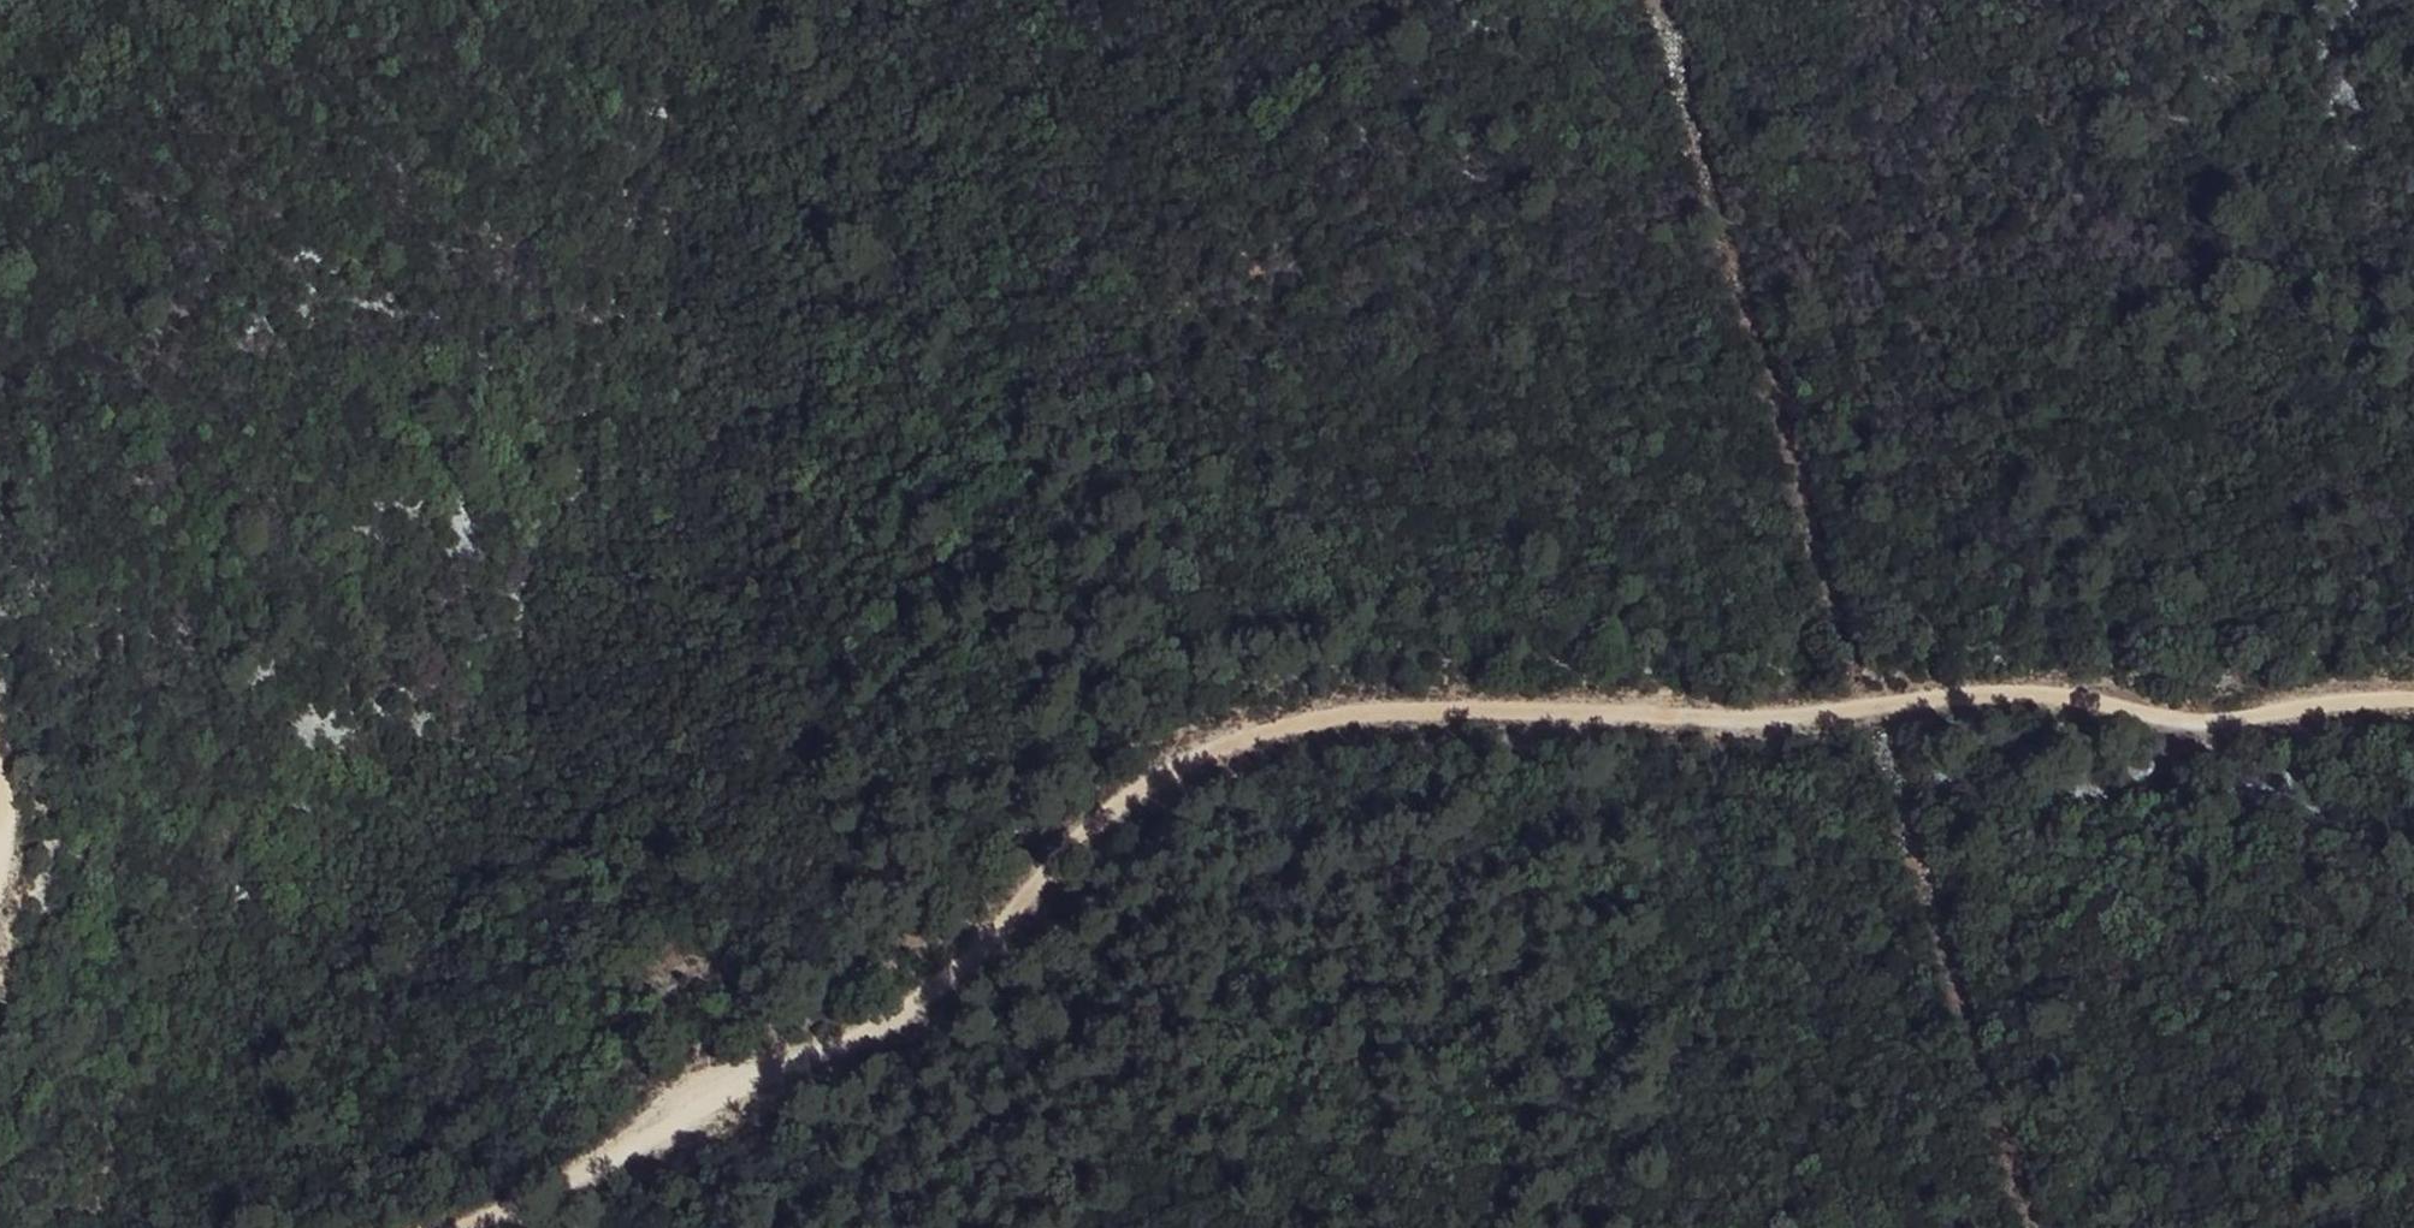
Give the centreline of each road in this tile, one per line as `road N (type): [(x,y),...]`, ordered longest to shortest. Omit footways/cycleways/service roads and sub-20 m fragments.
road 1 (track): [(455,1227),(873,1023),(953,918),(1077,786),(1249,728),(1901,704),(2413,712)]

